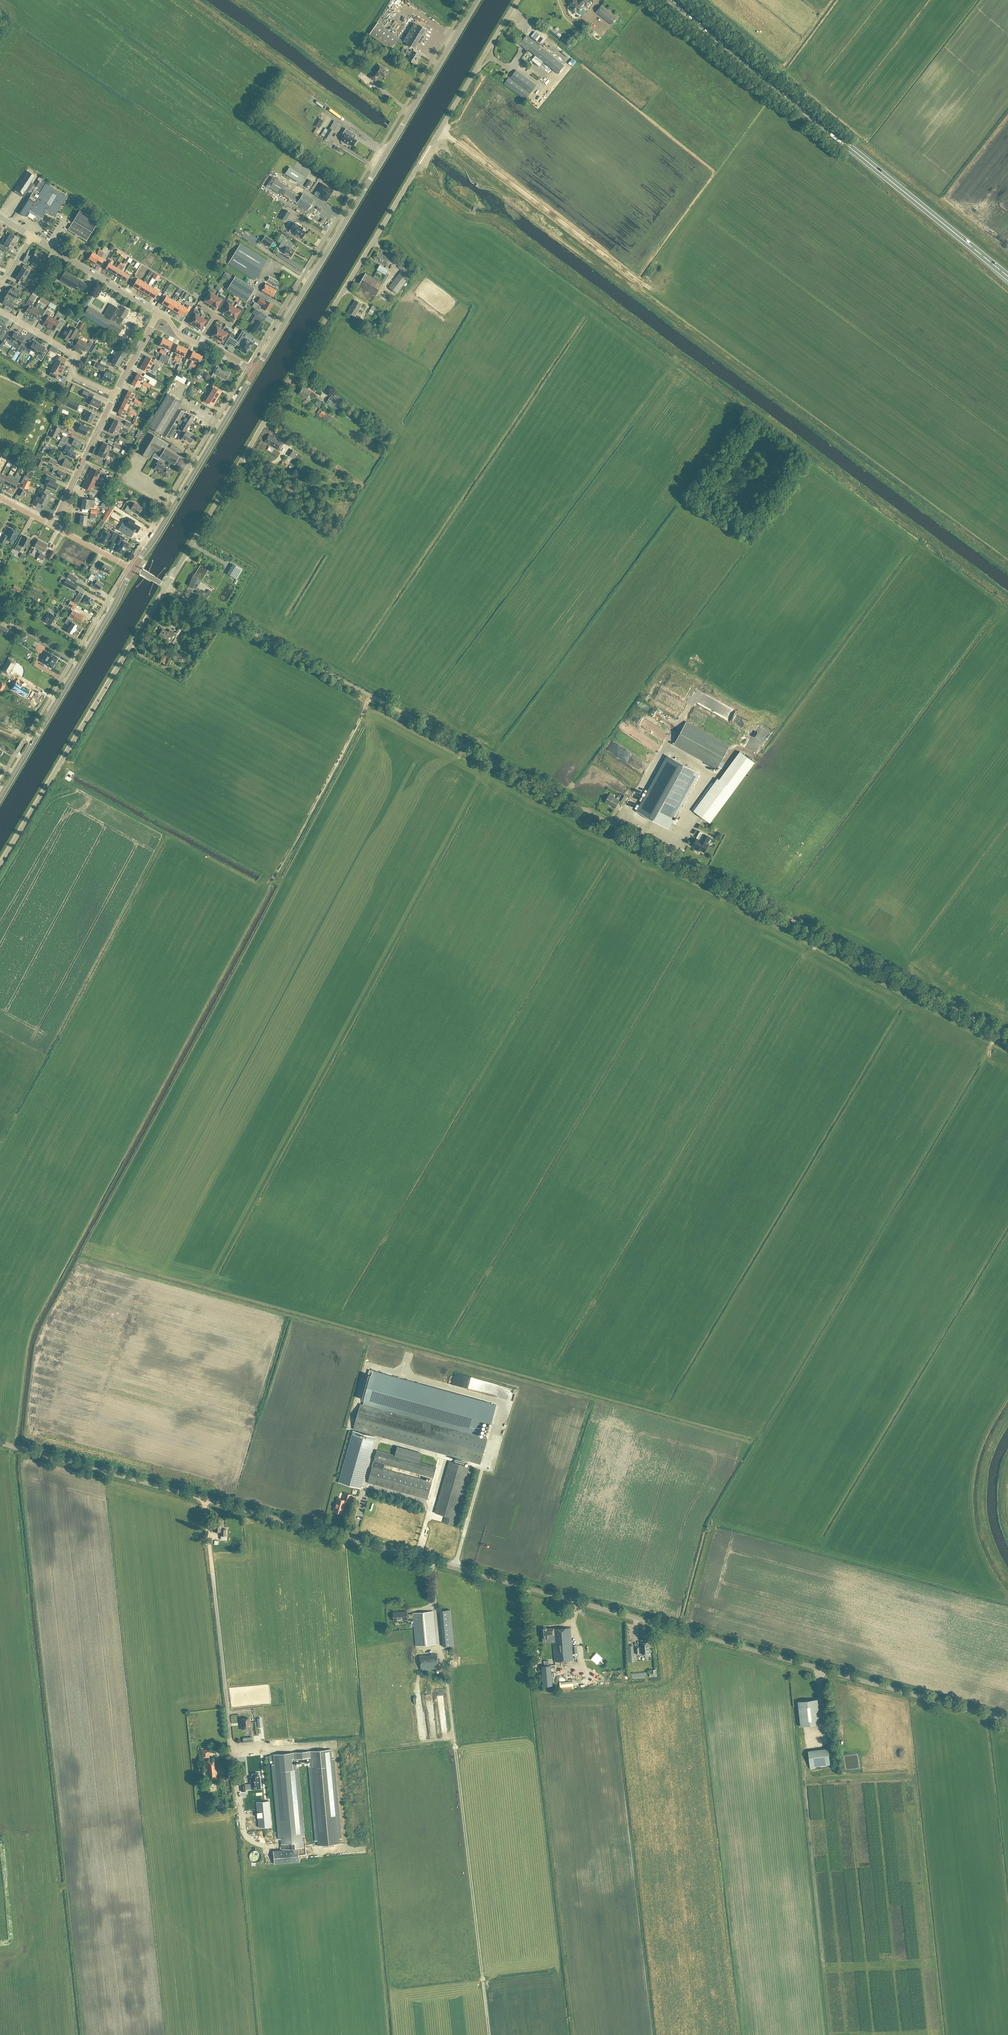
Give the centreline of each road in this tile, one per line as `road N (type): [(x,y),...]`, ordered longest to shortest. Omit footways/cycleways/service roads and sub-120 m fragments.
road 1 (unclassified): [(1007,1721),(0,1443)]
road 2 (unclassified): [(1007,1035),(167,586)]
road 3 (unclassified): [(167,586),(517,0)]
road 4 (trunk): [(1007,276),(672,0)]
road 5 (tertiary): [(255,372),(477,0)]
road 6 (unclassified): [(0,864),(167,586)]
road 7 (track): [(440,130),(655,293)]
road 8 (tertiary): [(0,798),(134,568)]
road 9 (tertiary): [(134,568),(255,372)]
road 10 (track): [(1007,1414),(987,1457),(980,1497),(989,1547),(1007,1579)]
road 11 (residential): [(115,394),(72,374),(73,352),(0,310)]
road 12 (unclassified): [(159,313),(33,236)]
road 13 (residential): [(53,526),(115,394)]

